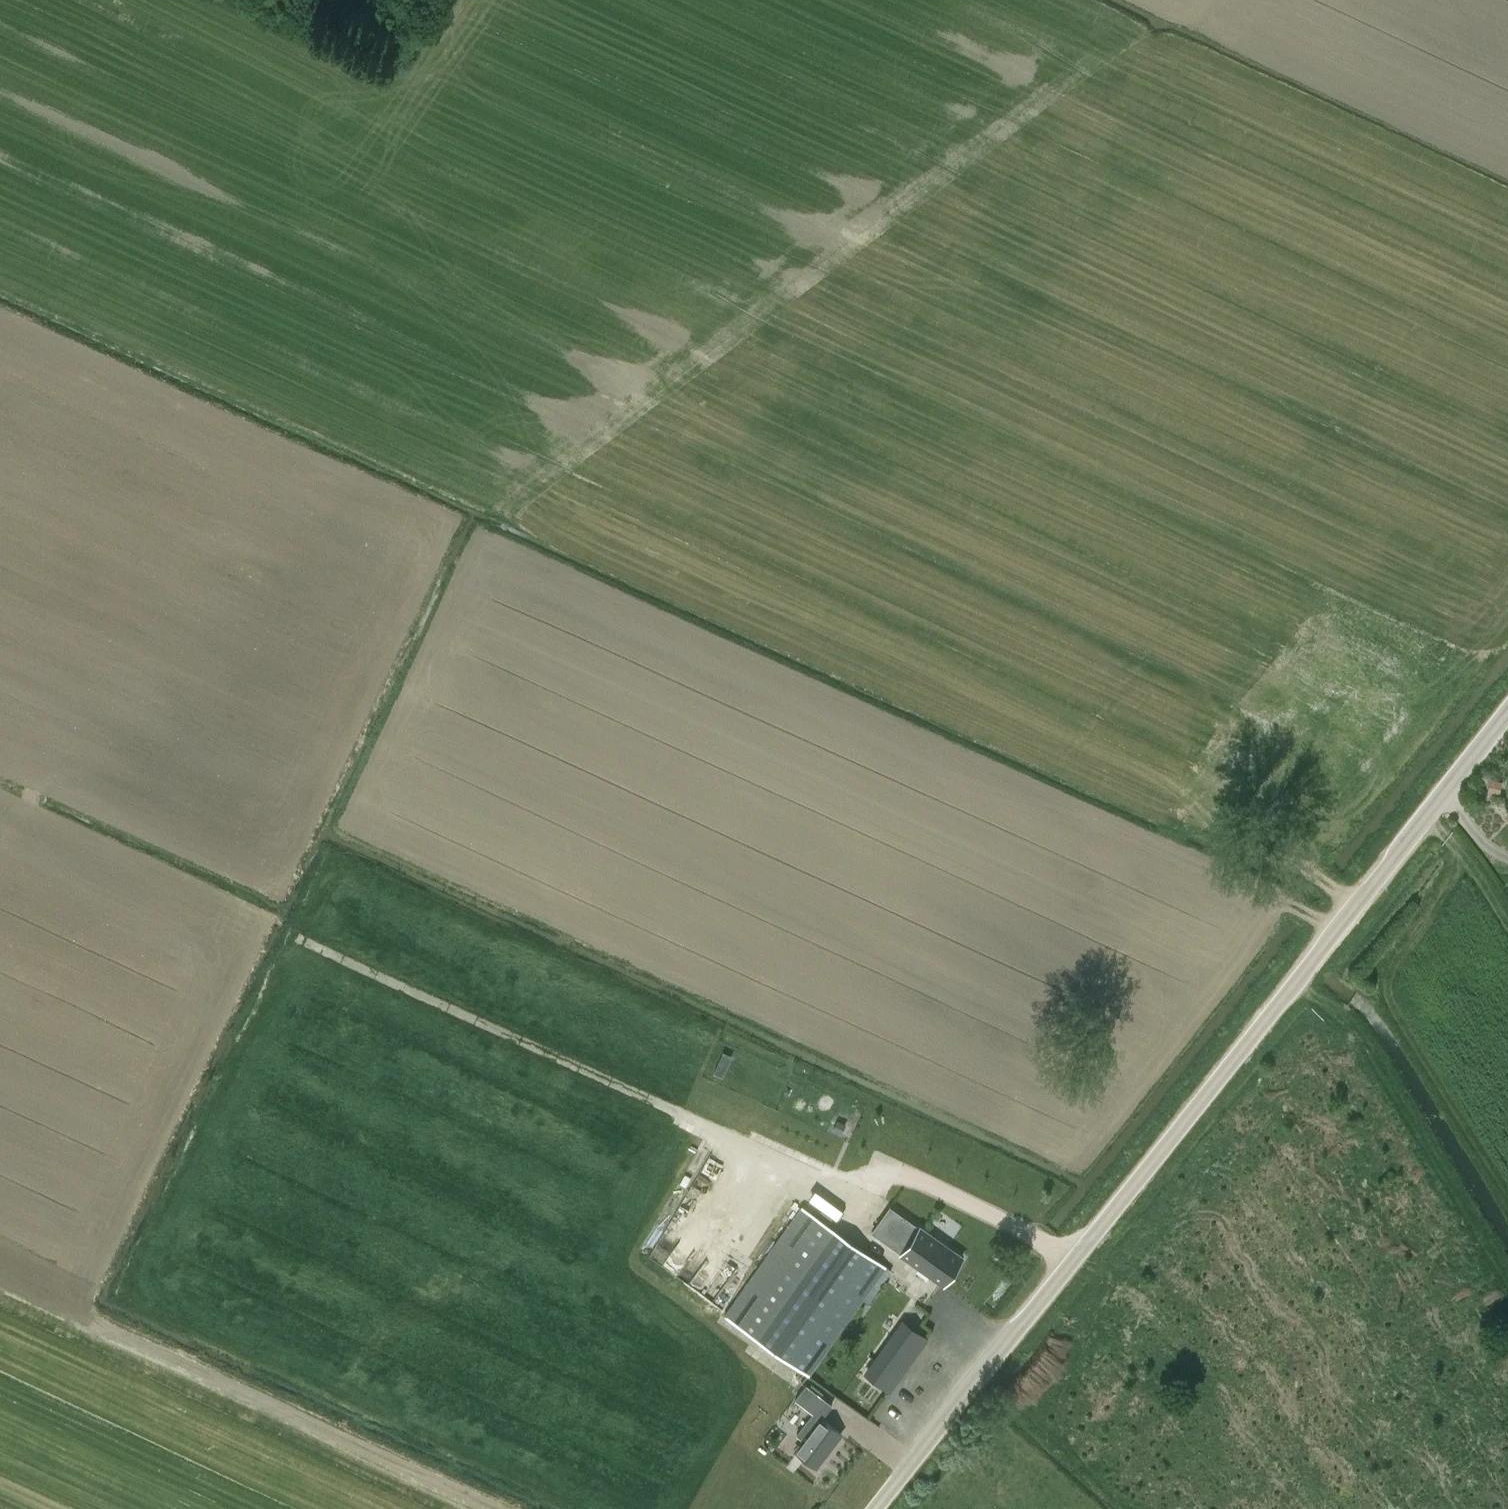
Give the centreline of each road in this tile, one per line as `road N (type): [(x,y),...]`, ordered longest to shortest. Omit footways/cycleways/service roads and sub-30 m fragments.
road 1 (unclassified): [(881,1508),(1507,720)]

